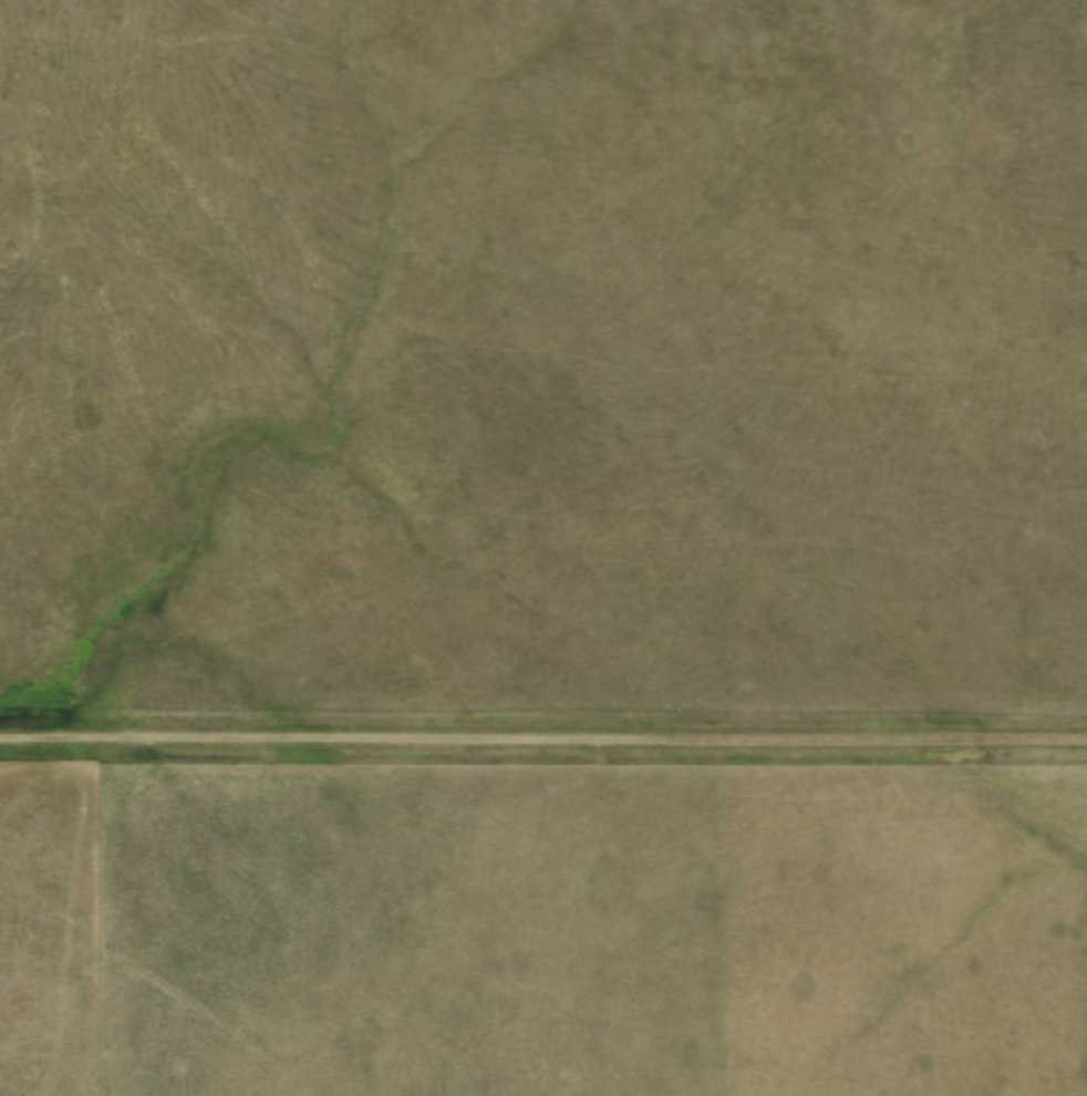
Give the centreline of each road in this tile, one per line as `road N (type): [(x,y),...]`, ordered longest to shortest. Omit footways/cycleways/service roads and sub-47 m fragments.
road 1 (residential): [(0,737),(483,744),(1086,740)]

